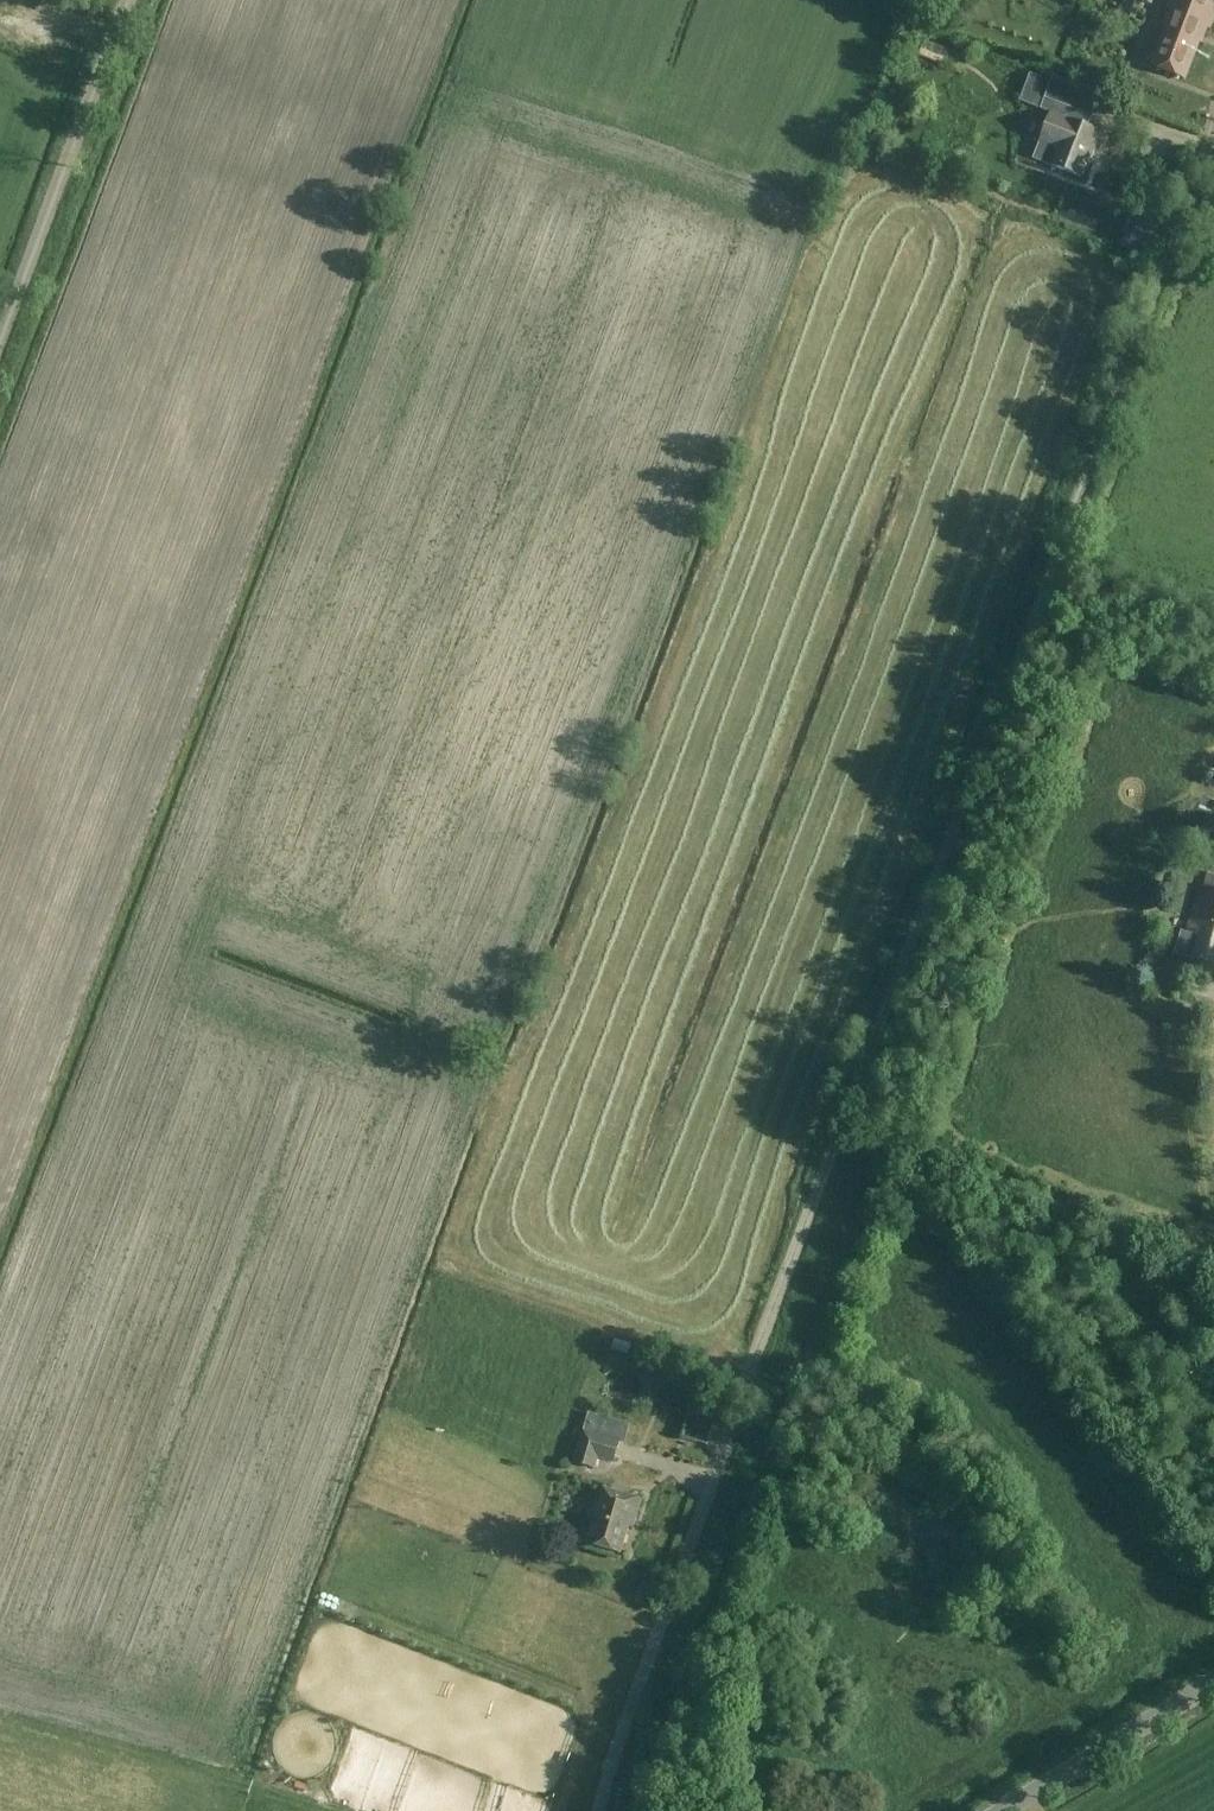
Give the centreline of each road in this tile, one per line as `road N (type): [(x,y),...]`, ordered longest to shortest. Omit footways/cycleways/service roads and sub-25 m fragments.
road 1 (unclassified): [(0,336),(127,0)]
road 2 (unclassified): [(1213,1681),(1003,1810)]

